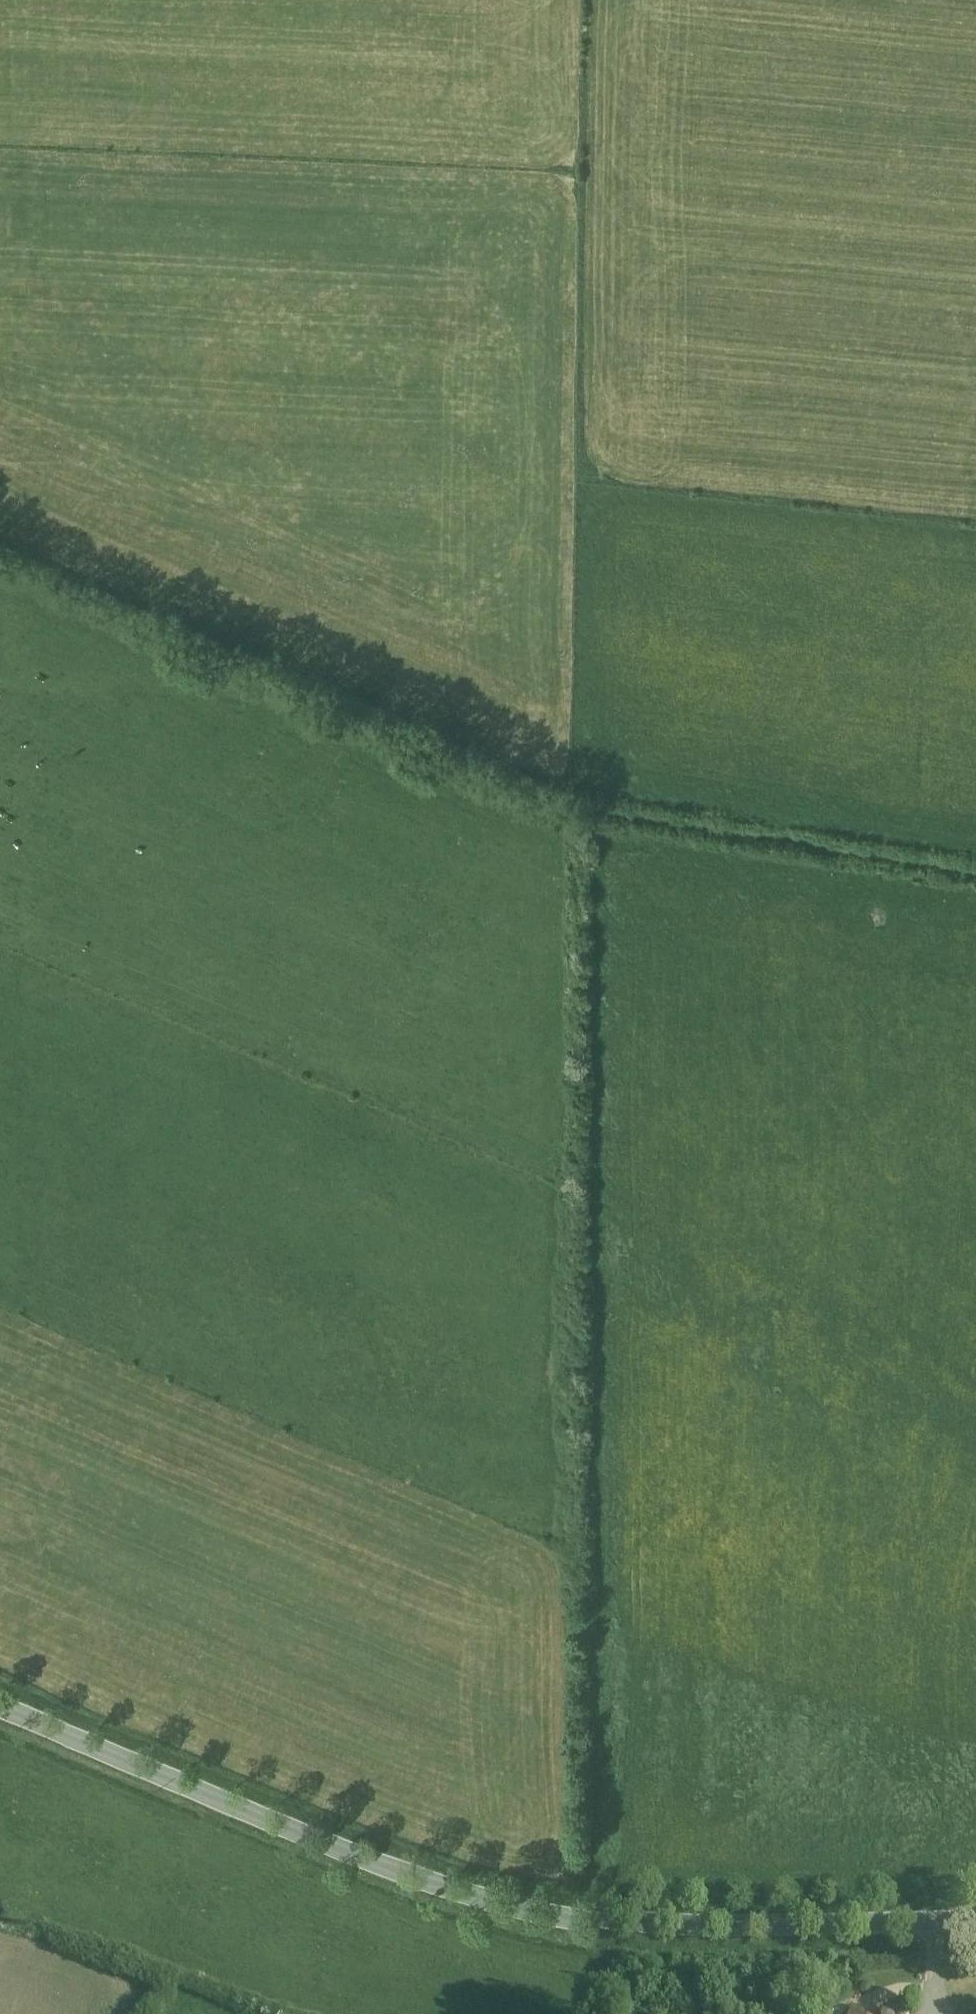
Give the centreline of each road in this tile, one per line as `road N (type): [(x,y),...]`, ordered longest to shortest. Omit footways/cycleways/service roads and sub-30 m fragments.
road 1 (tertiary): [(0,1703),(388,1878),(646,1937),(975,1923)]

